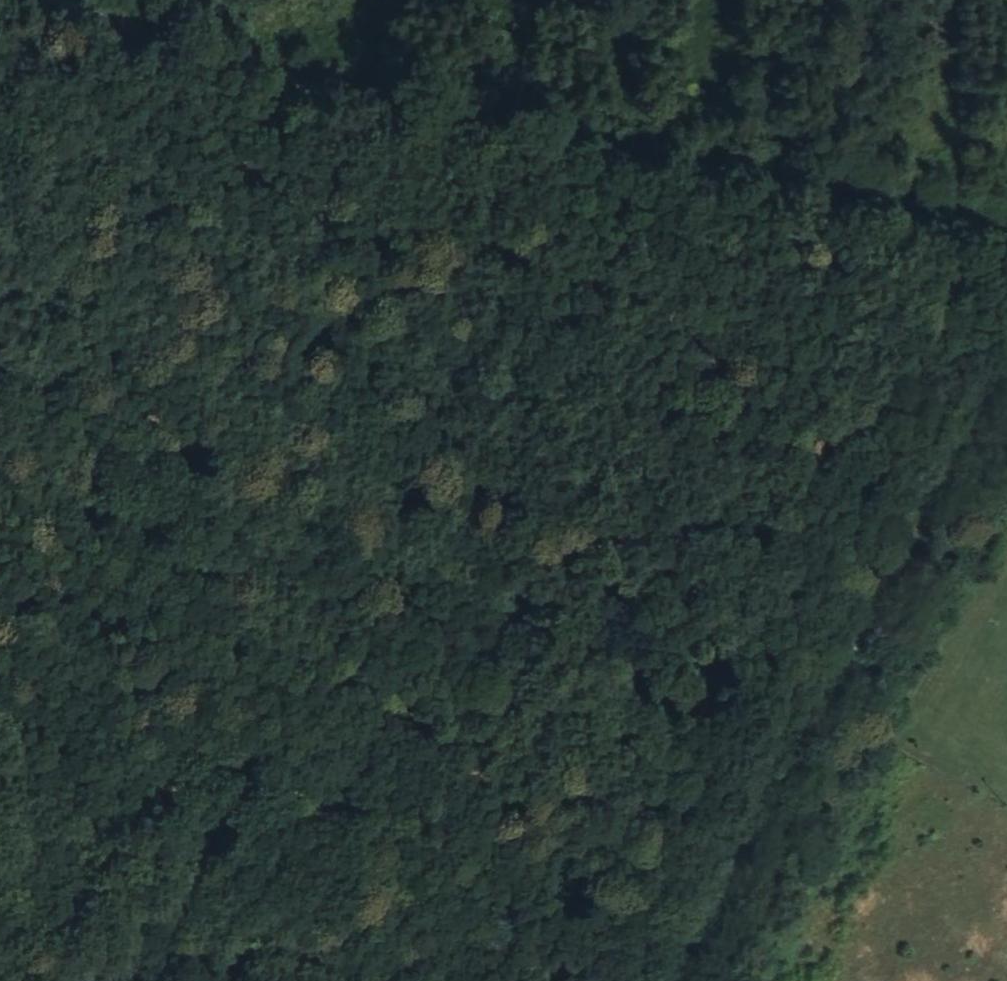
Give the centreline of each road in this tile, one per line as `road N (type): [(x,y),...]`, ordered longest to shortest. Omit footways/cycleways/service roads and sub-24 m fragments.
road 1 (track): [(1006,366),(937,472),(854,646),(754,805),(678,980)]

